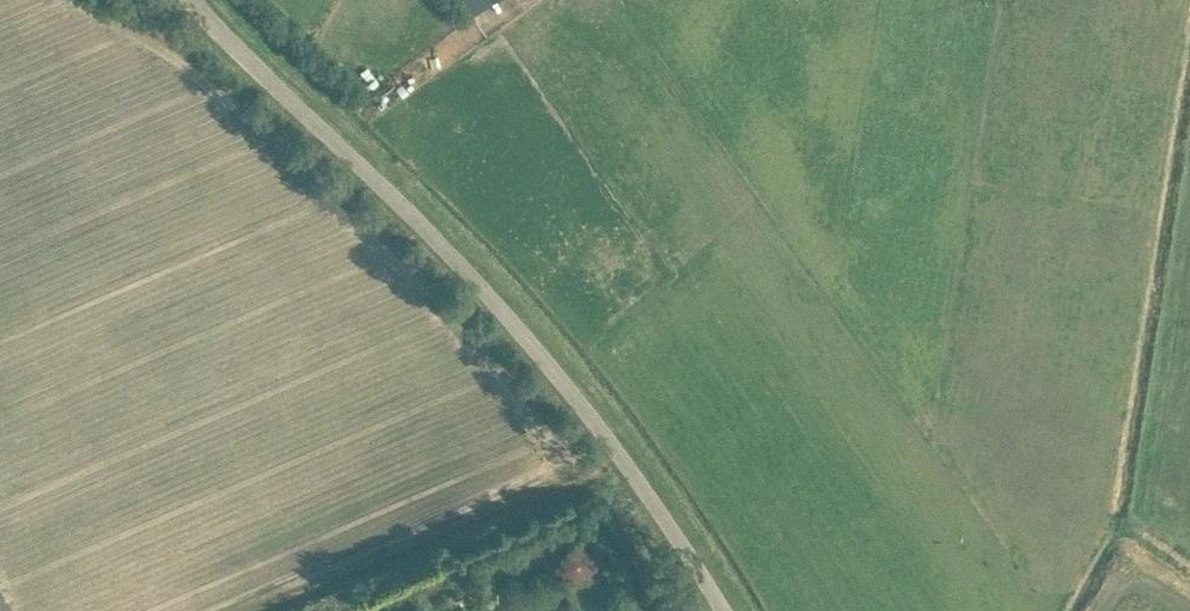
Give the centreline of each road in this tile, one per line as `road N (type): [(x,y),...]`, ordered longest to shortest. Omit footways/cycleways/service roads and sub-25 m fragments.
road 1 (unclassified): [(720,610),(692,562),(474,275),(196,0)]

